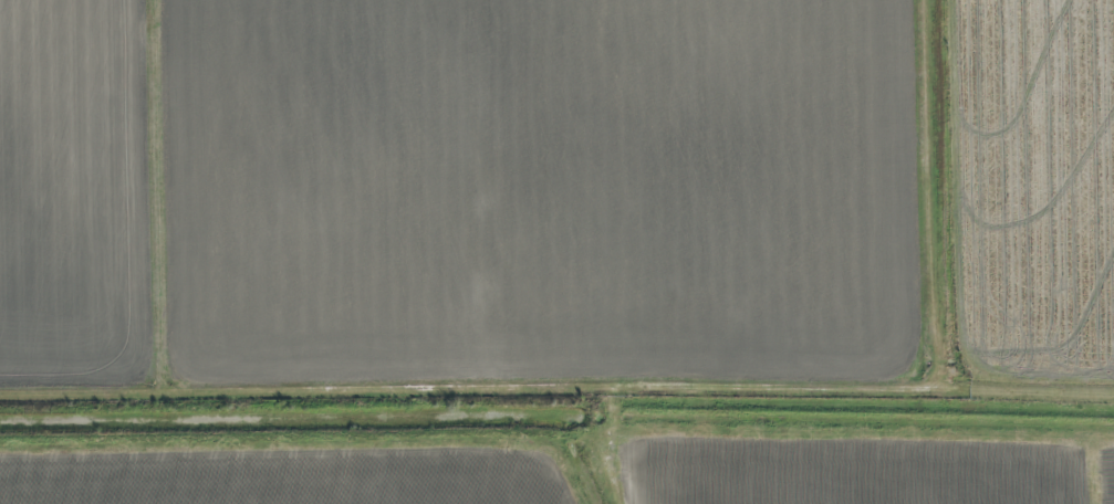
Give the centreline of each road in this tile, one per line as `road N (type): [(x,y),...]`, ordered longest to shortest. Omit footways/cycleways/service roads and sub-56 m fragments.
road 1 (track): [(1113,395),(0,398)]
road 2 (track): [(1113,439),(606,438),(630,503)]
road 3 (track): [(167,397),(160,0)]
road 4 (track): [(934,0),(943,392)]

